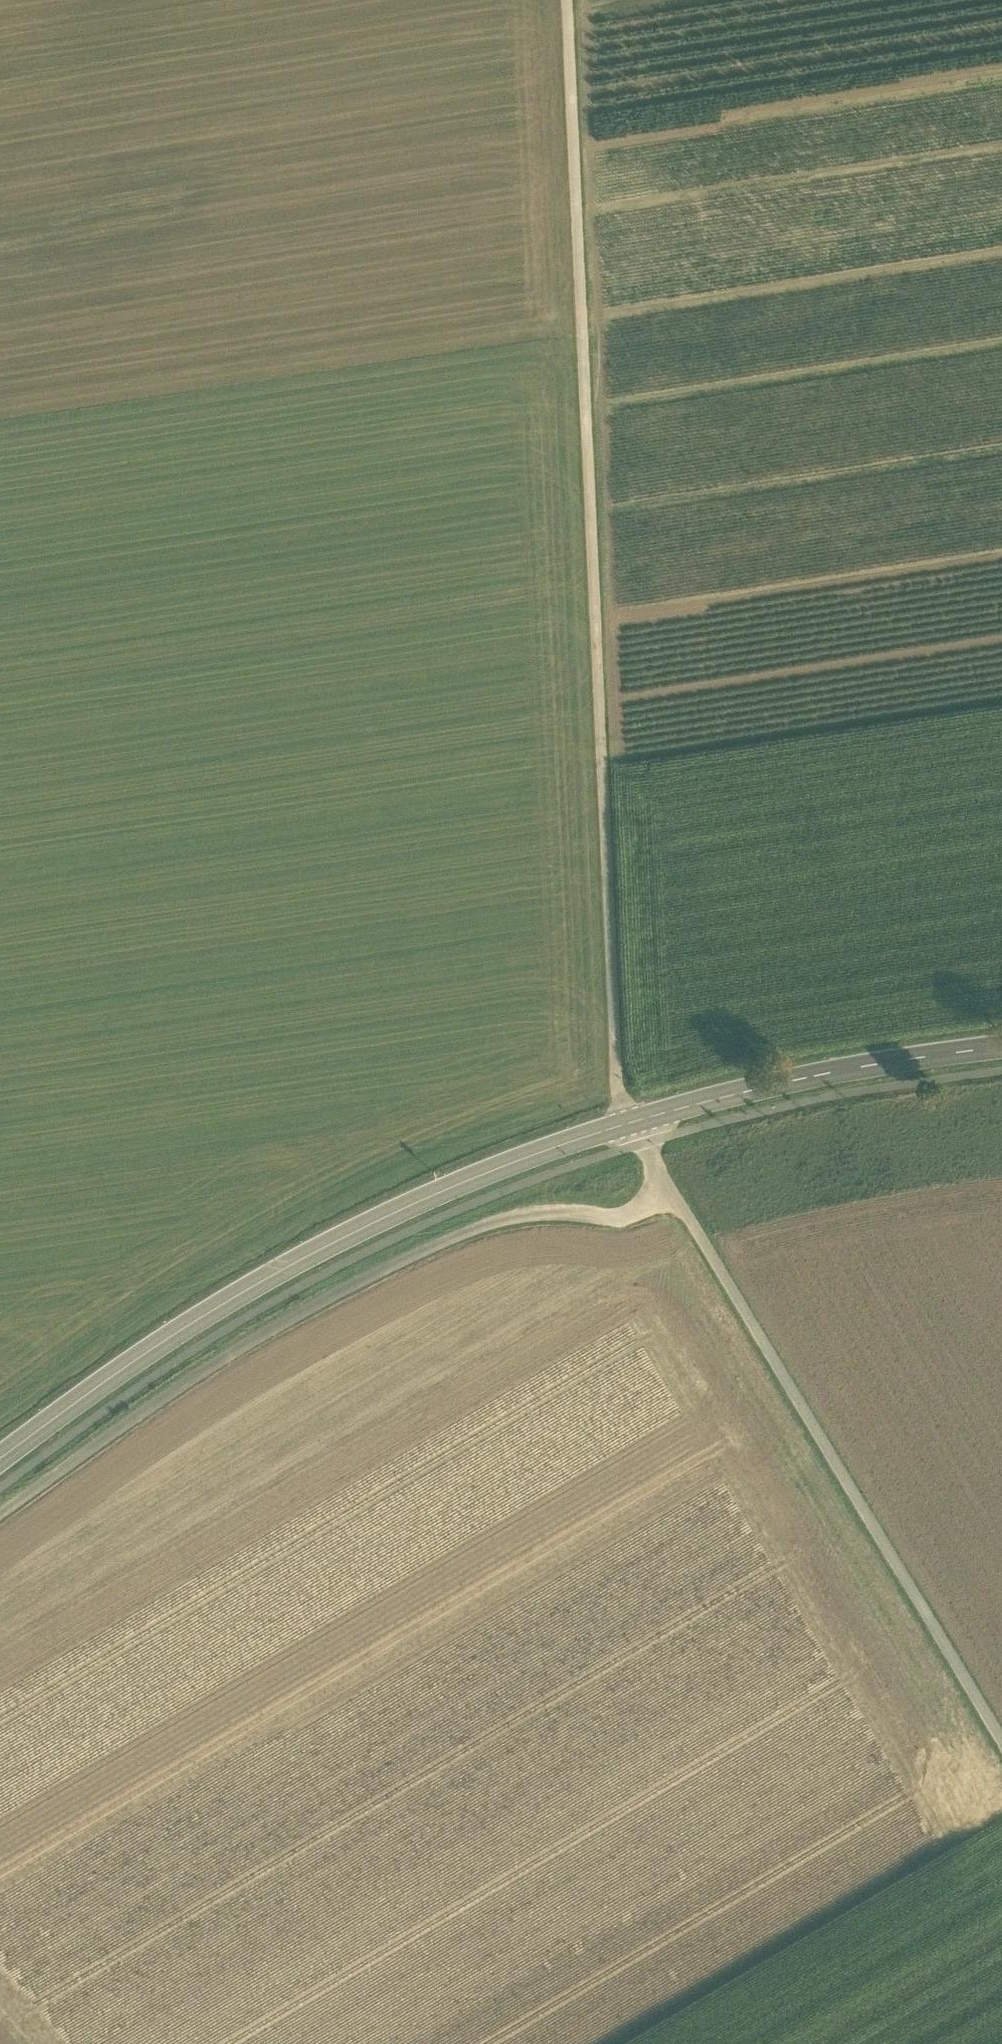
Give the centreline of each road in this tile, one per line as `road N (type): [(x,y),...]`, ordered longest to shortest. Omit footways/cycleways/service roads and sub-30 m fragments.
road 1 (track): [(1001,1743),(674,1195),(617,1080),(568,0)]
road 2 (tertiary): [(0,1455),(112,1372),(270,1279),(461,1182),(633,1120),(764,1085),(1001,1046)]
road 3 (track): [(674,1195),(624,1216),(535,1207),(357,1282),(218,1362),(0,1511)]

